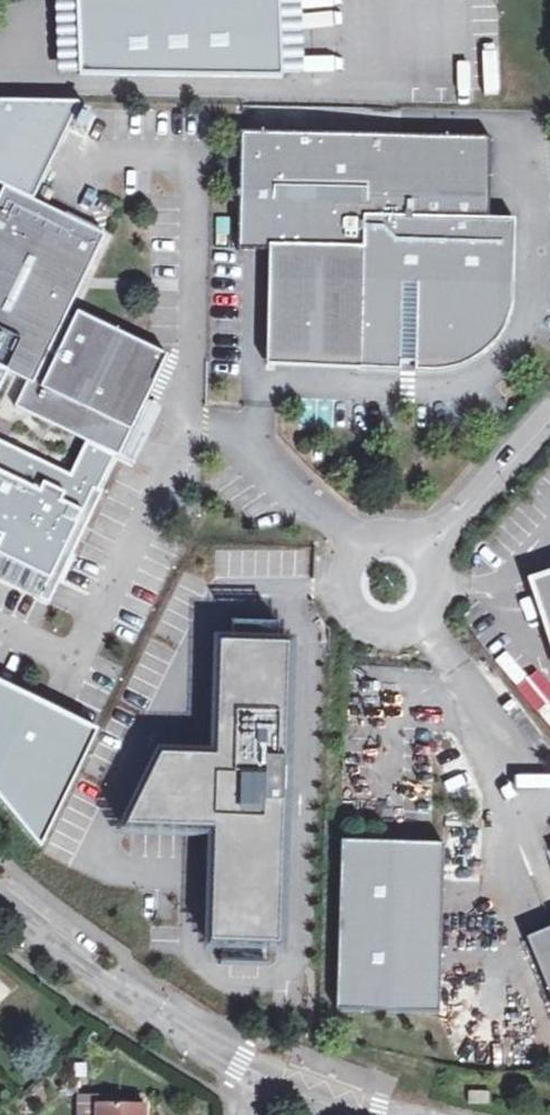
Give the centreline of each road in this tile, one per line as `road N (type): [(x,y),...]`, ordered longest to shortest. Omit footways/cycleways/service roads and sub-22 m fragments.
road 1 (unclassified): [(0,889),(128,988),(261,1069)]
road 2 (unclassified): [(261,1069),(377,1114)]

